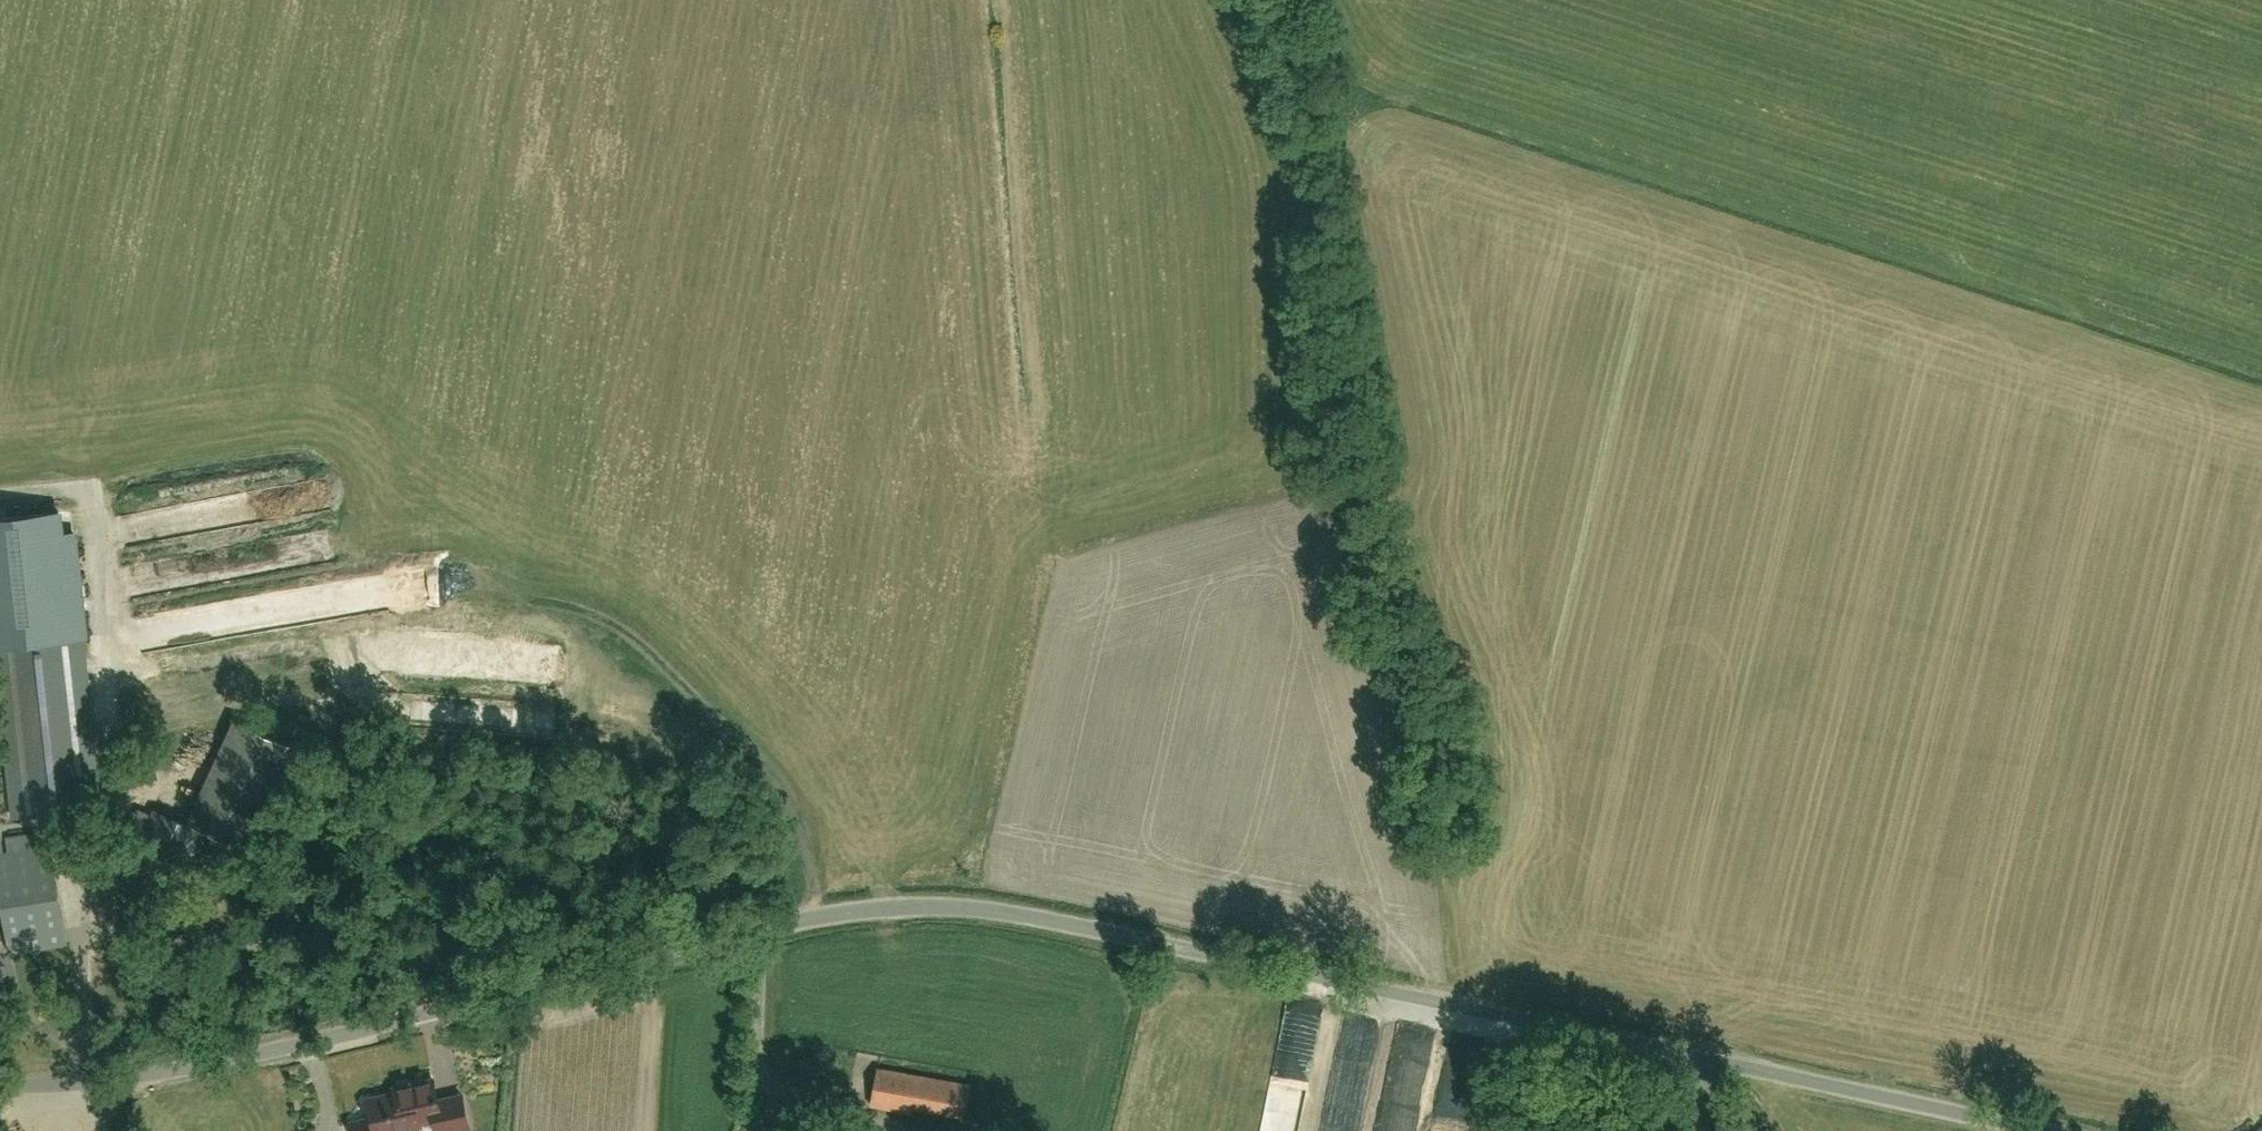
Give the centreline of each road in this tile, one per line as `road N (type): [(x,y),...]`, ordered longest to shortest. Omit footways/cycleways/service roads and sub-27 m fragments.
road 1 (unclassified): [(2033,1130),(1018,913),(947,906),(812,918),(101,1087),(0,1089)]

